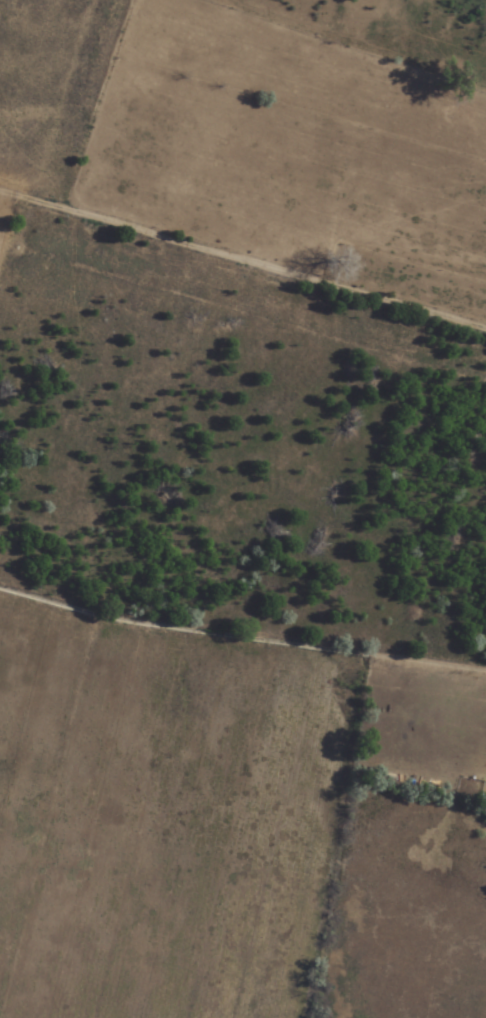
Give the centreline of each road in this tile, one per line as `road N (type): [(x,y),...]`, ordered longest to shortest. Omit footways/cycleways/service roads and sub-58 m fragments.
road 1 (residential): [(485,441),(362,399),(206,391),(0,340)]

